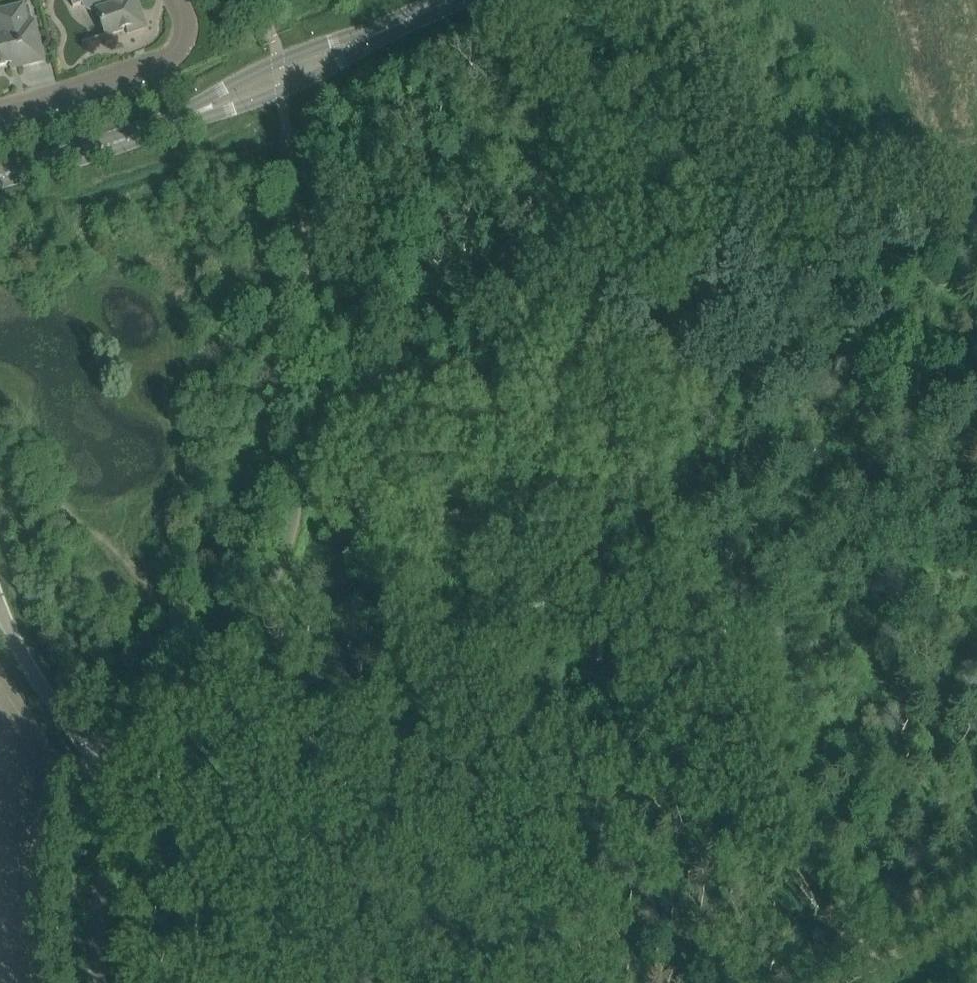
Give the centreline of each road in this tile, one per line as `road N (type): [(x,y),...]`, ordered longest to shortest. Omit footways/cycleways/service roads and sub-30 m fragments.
road 1 (unclassified): [(100,982),(102,815),(91,762),(24,660),(0,600)]
road 2 (residential): [(0,112),(168,61),(190,32),(181,0)]
road 3 (secondary): [(377,33),(256,70),(179,120)]
road 4 (secondary): [(179,120),(282,91),(377,33)]
road 5 (secondary): [(0,176),(179,120)]
road 6 (unclassified): [(838,982),(976,913)]

